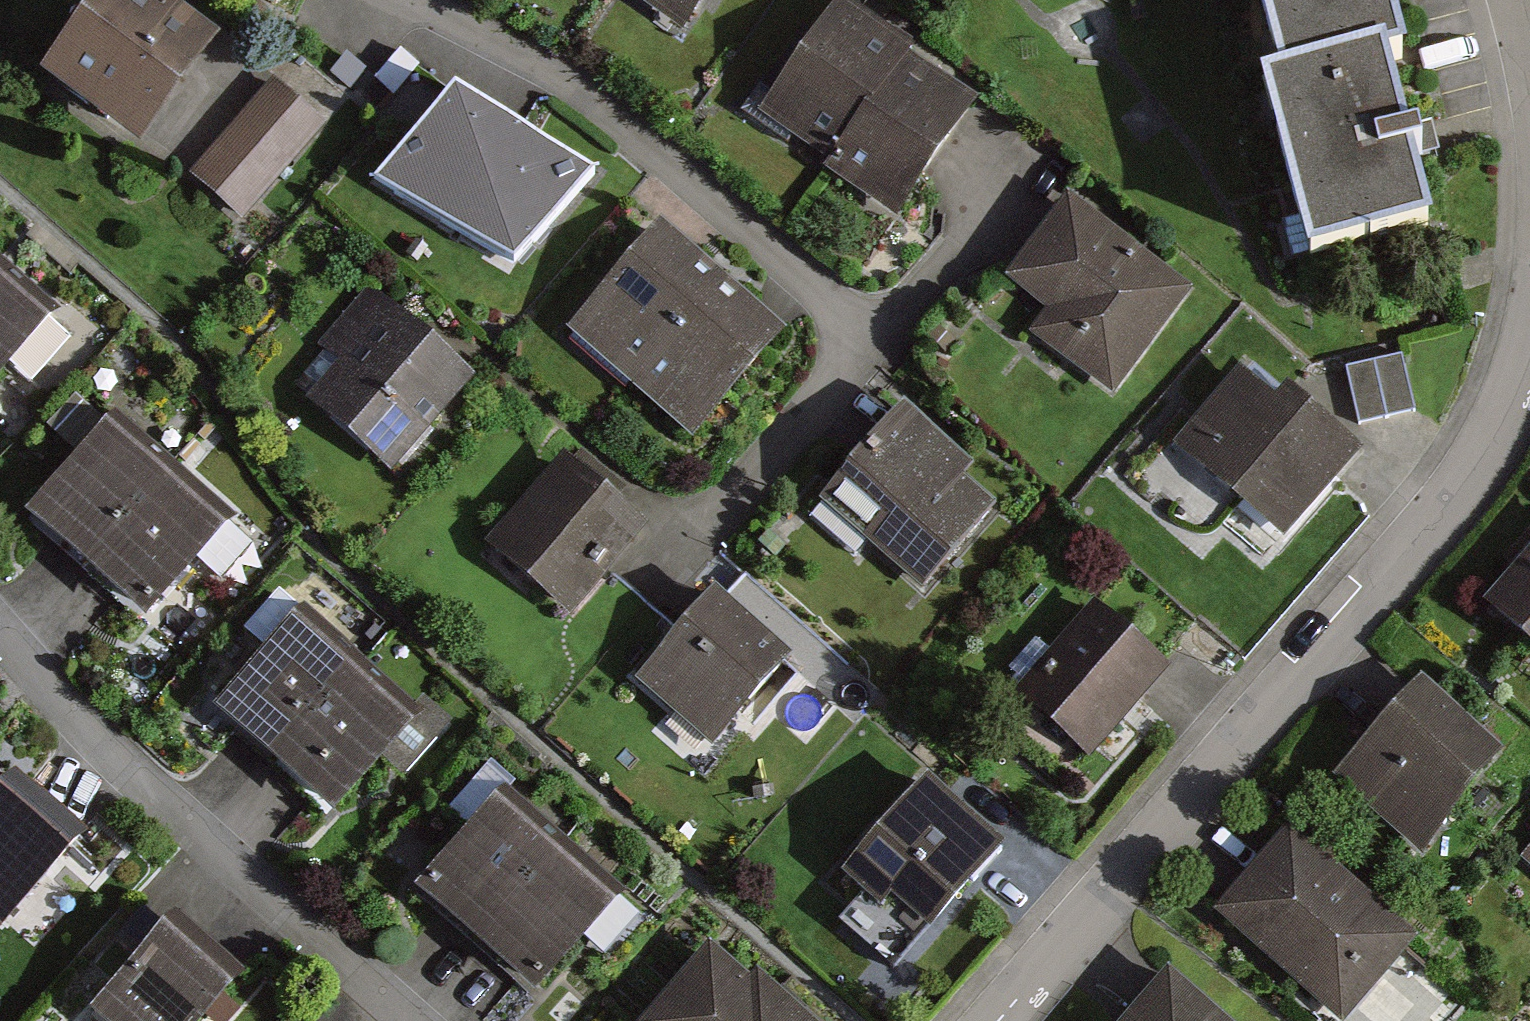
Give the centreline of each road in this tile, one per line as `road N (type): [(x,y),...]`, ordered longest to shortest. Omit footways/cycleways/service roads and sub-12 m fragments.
road 1 (residential): [(1529,350),(1451,508),(998,1020)]
road 2 (residential): [(0,626),(412,1020)]
road 3 (residential): [(433,0),(654,138),(862,337)]
road 4 (residential): [(670,562),(862,337)]
road 5 (residential): [(862,337),(1028,165)]

